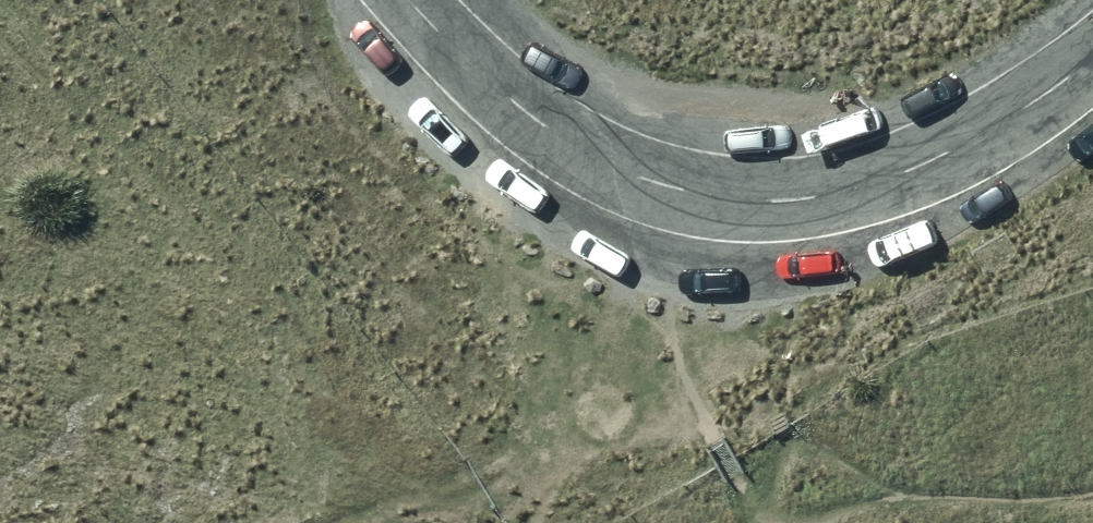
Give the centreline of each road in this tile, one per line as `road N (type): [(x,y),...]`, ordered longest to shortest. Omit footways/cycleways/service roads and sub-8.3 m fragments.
road 1 (unclassified): [(407,0),(508,98),(640,178),(752,199),(814,197),(947,153),(1092,57)]
road 2 (track): [(640,178),(617,330),(573,410),(503,484),(381,522)]

